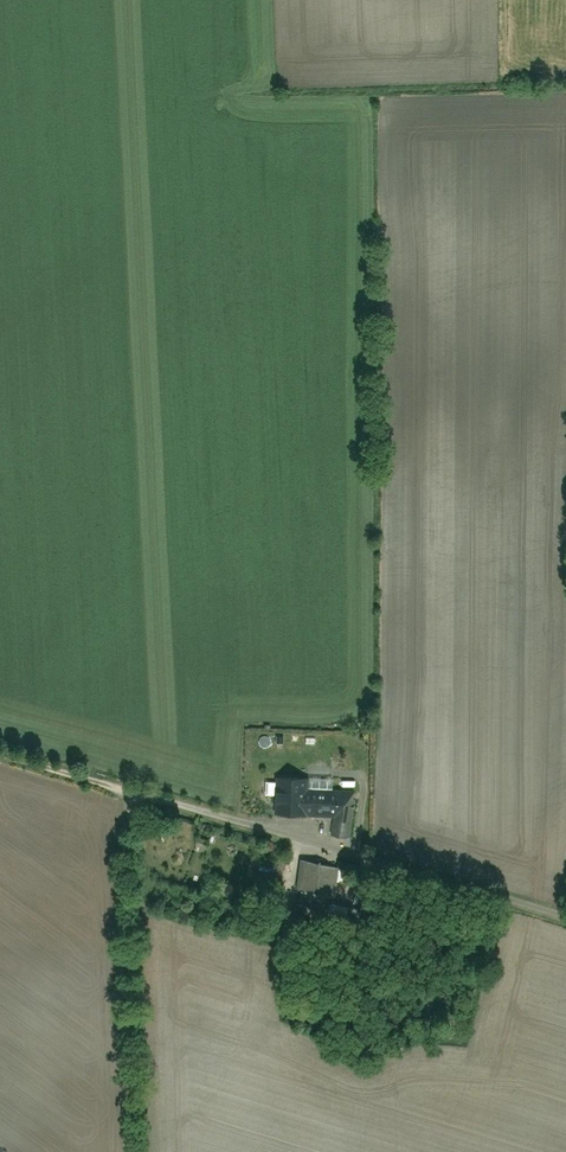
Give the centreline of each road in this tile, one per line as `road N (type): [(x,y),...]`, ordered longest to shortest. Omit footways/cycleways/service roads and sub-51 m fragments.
road 1 (track): [(0,755),(565,922)]

